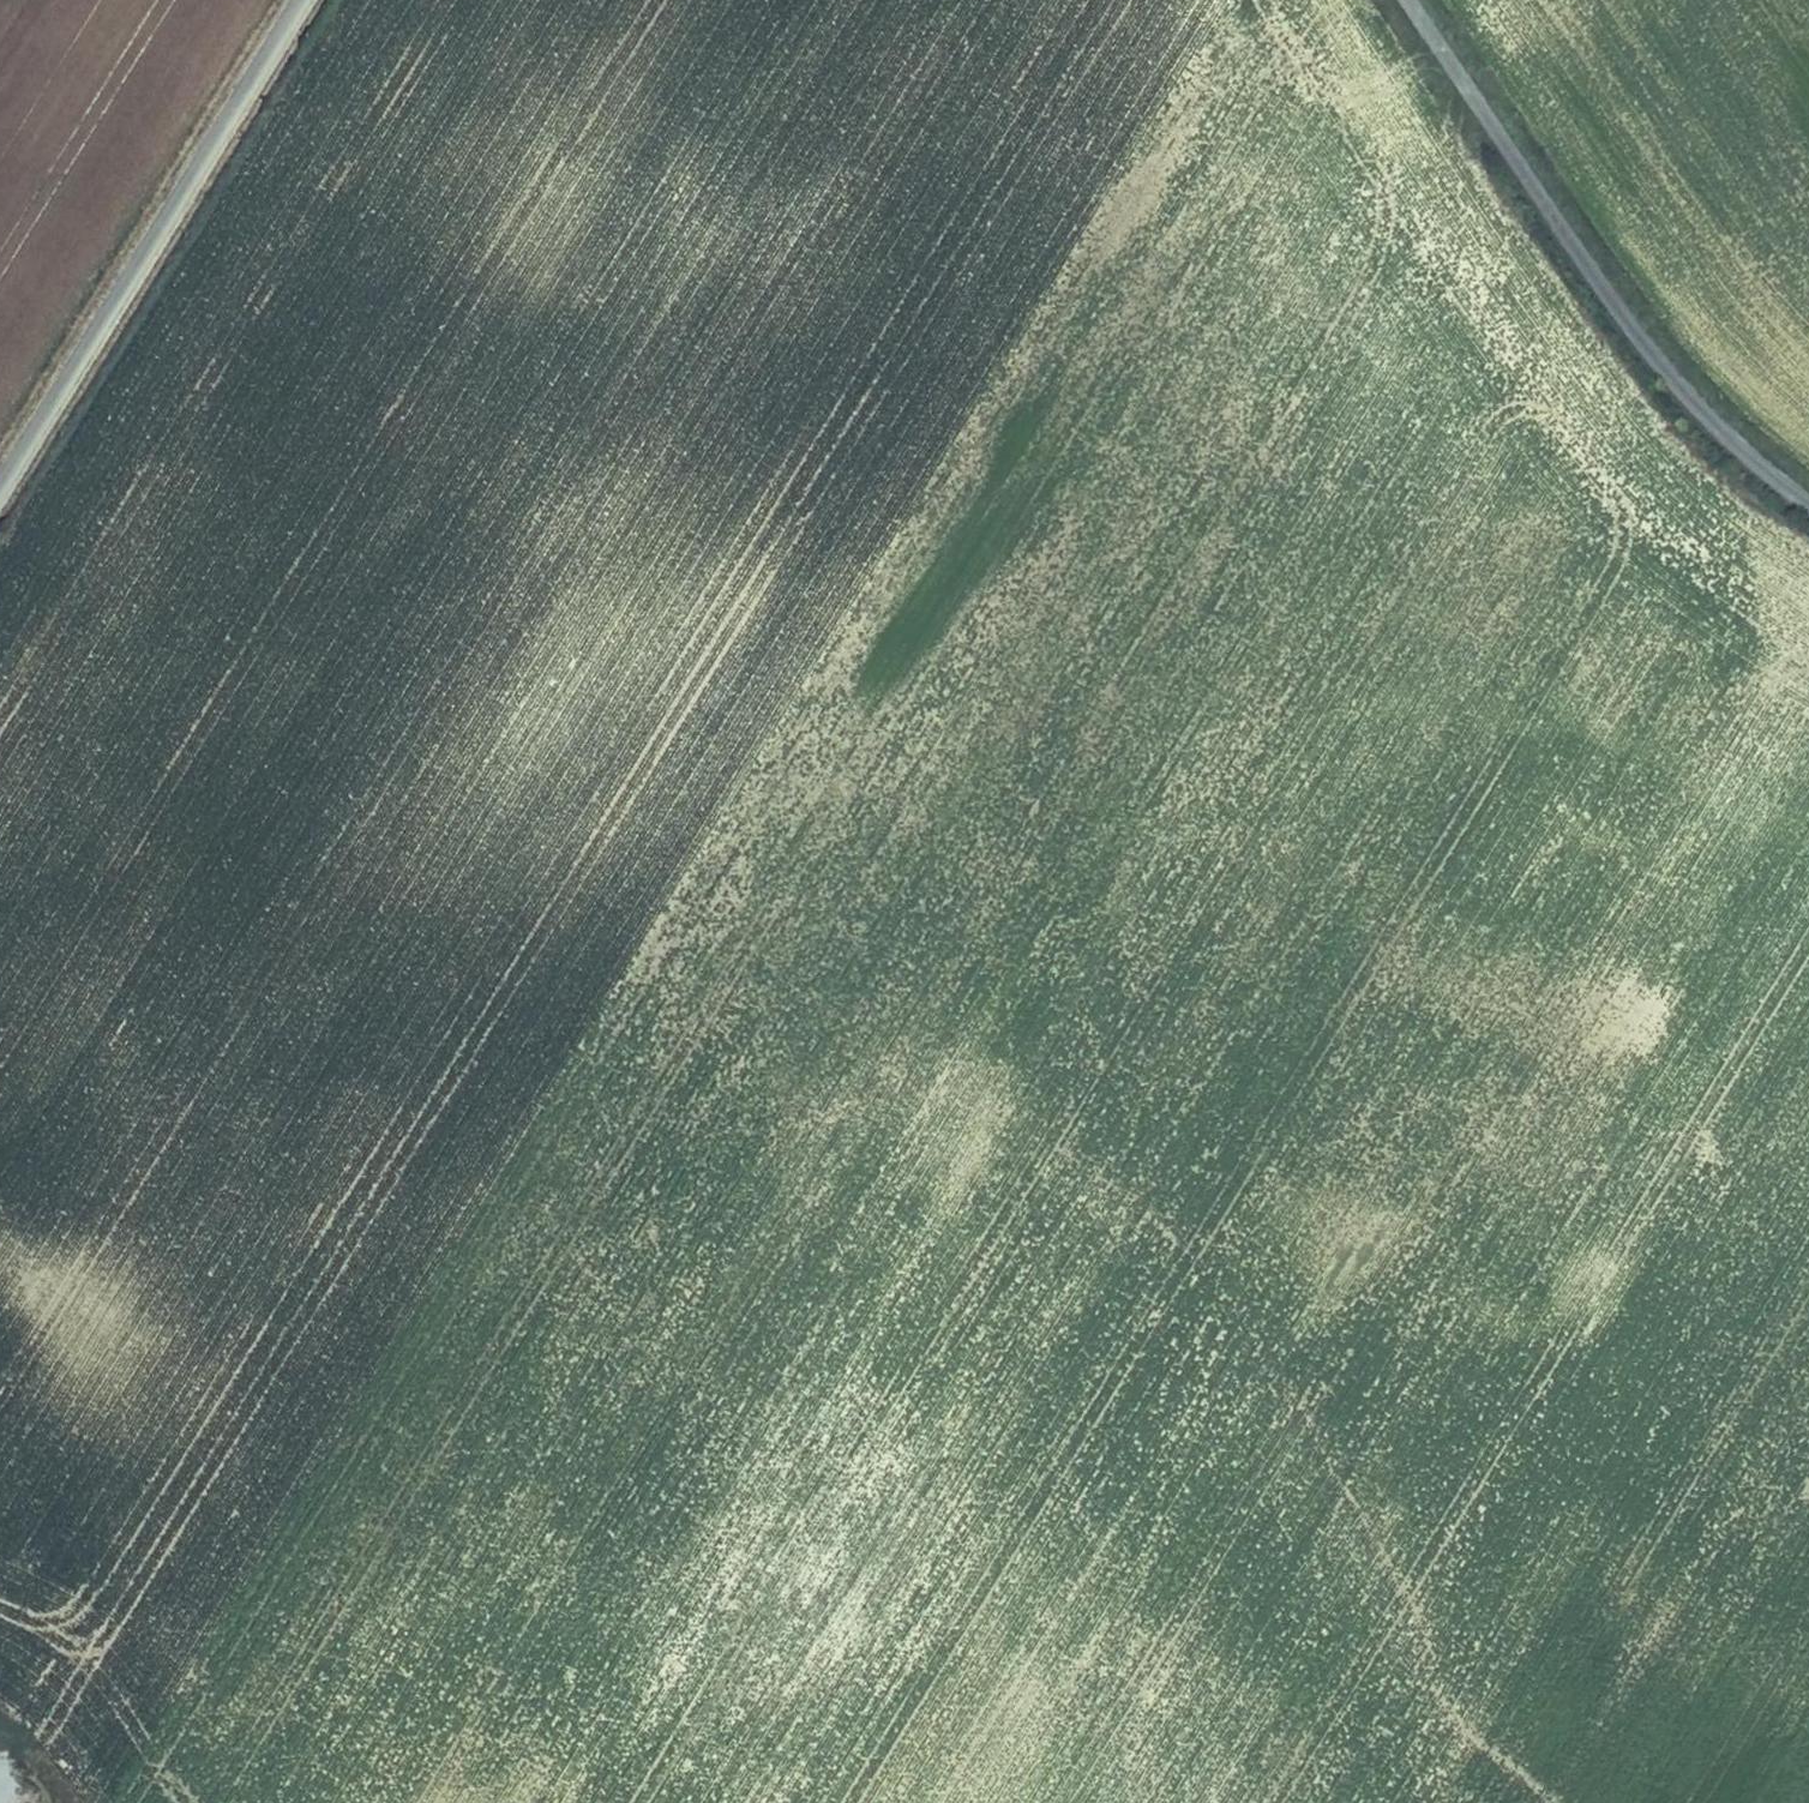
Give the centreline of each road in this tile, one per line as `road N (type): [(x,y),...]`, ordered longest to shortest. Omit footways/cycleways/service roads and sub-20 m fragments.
road 1 (unclassified): [(1415,0),(1709,410),(1808,494)]
road 2 (tertiary): [(0,481),(305,0)]

